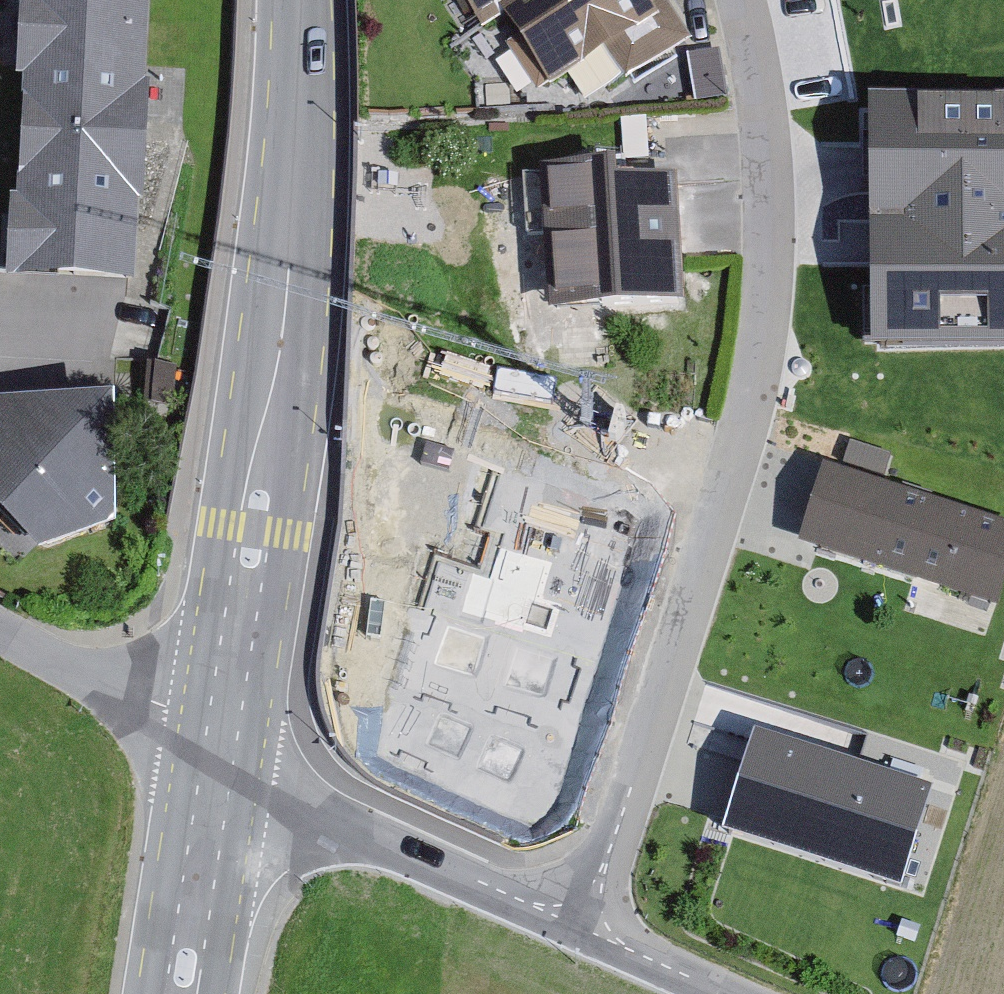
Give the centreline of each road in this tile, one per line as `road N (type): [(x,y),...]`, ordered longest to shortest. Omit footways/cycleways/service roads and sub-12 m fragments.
road 1 (residential): [(586,915),(727,486),(767,332),(767,106),(742,0)]
road 2 (secondary): [(253,769),(294,490),(283,332)]
road 3 (secondary): [(283,332),(228,479),(195,726)]
road 4 (unclassified): [(253,769),(533,906),(586,915)]
road 5 (secondary): [(283,332),(297,0)]
road 6 (secondary): [(195,726),(157,993)]
road 7 (secondary): [(211,993),(253,769)]
road 8 (unclassified): [(0,629),(195,726)]
road 9 (unclassified): [(586,915),(647,960),(732,993)]

